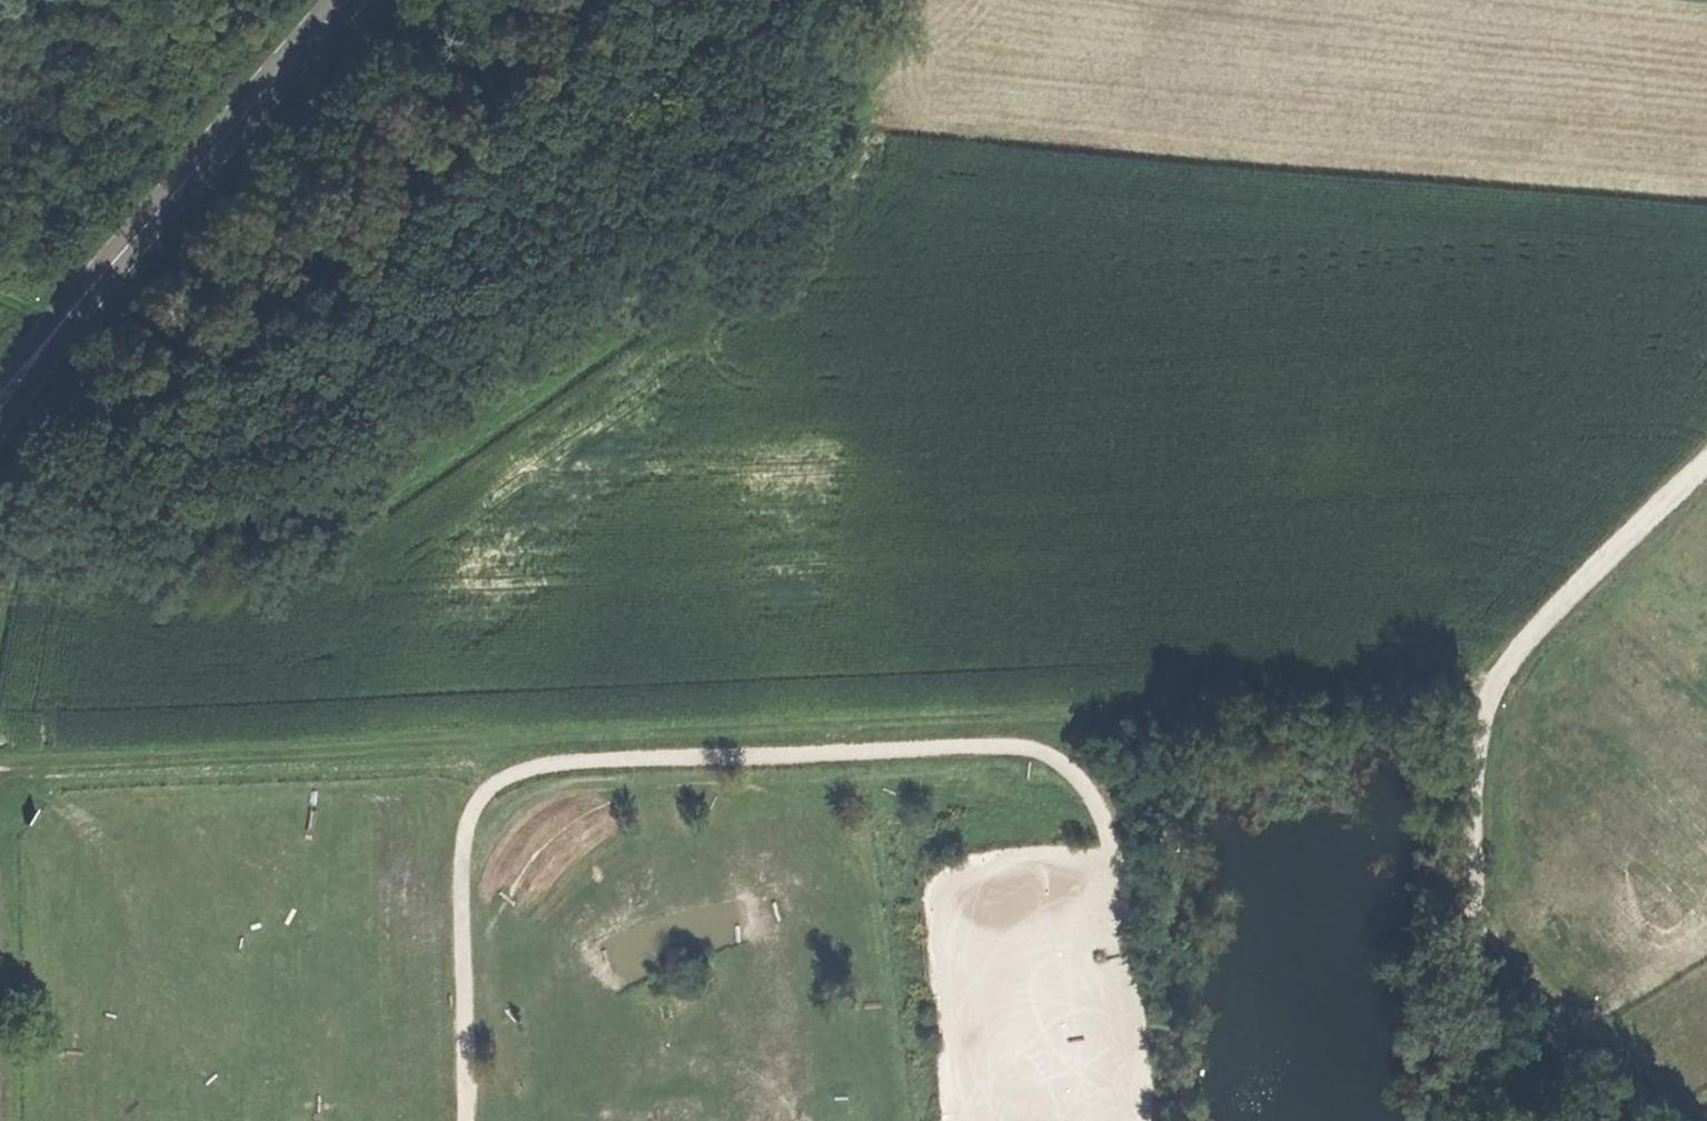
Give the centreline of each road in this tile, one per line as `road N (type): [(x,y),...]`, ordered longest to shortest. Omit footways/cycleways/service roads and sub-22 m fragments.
road 1 (track): [(0,769),(1149,707),(1457,681),(1494,686)]
road 2 (track): [(1706,453),(1510,652),(1494,686),(1473,745),(1472,1120)]
road 3 (secondary): [(357,0),(0,415)]

